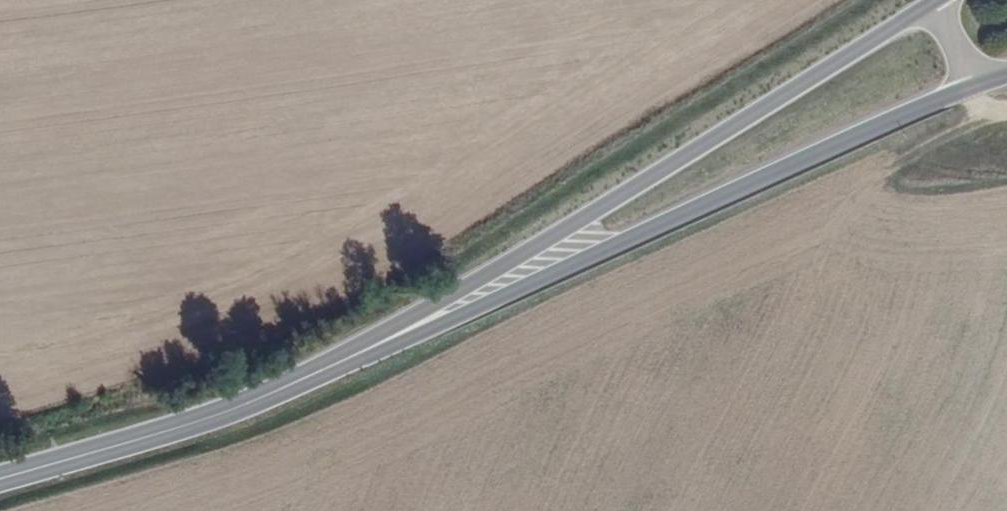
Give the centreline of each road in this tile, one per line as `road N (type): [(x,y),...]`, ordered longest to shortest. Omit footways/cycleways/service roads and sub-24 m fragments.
road 1 (secondary): [(936,0),(350,358)]
road 2 (primary): [(350,358),(977,85)]
road 3 (secondary): [(350,358),(207,420),(0,479)]

